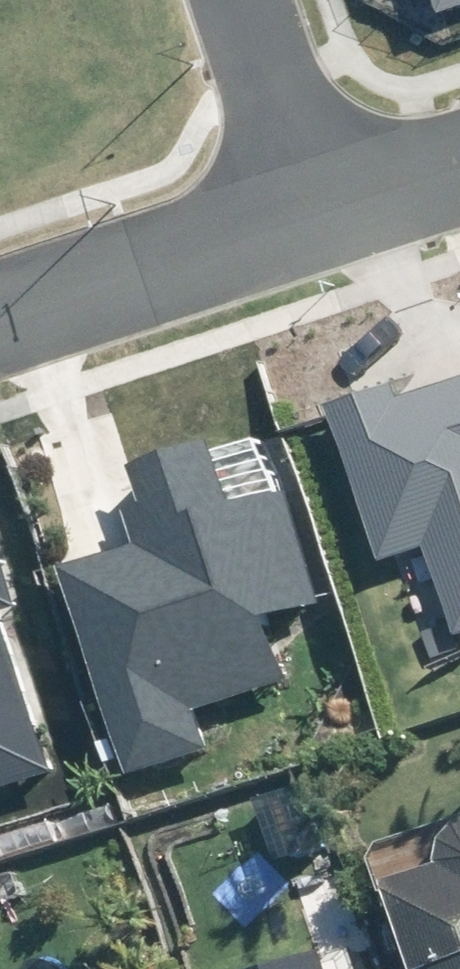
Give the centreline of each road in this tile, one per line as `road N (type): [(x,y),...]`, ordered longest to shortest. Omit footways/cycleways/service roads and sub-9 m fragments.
road 1 (residential): [(0,309),(295,206)]
road 2 (residential): [(295,206),(229,0)]
road 3 (residential): [(295,206),(459,151)]

